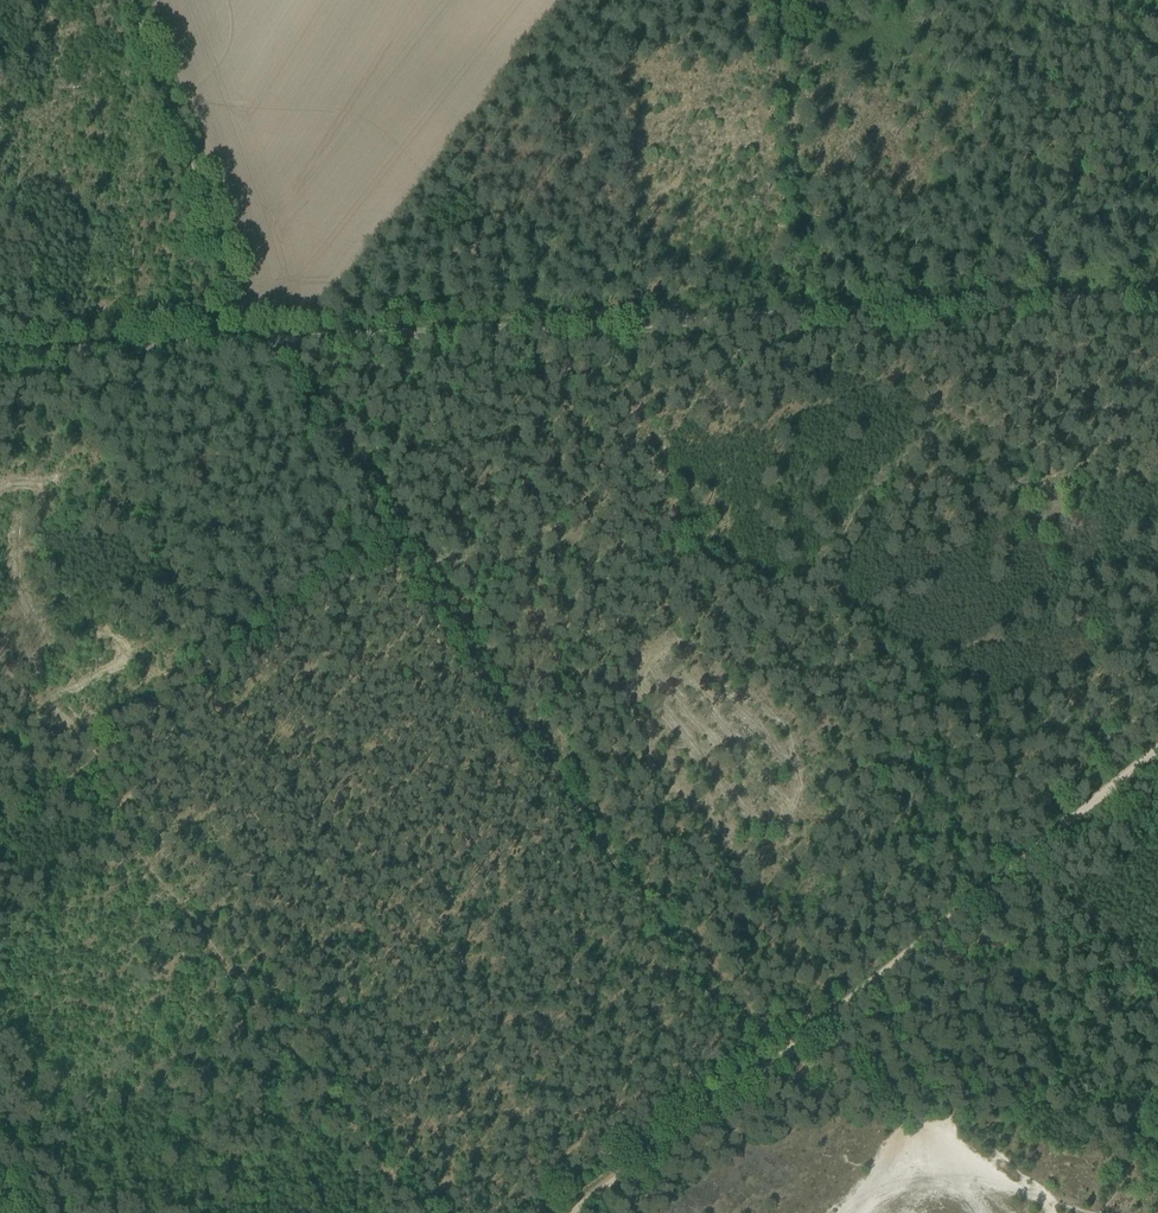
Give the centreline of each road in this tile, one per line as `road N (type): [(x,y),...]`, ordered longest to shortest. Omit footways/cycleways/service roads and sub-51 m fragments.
road 1 (unclassified): [(0,356),(1157,298)]
road 2 (track): [(422,1212),(75,771)]
road 3 (track): [(1030,861),(817,1031)]
road 4 (track): [(762,1074),(574,1212)]
road 5 (track): [(1030,861),(1157,1015)]
road 6 (track): [(1157,756),(1030,861)]
road 7 (track): [(1157,1093),(1124,1182),(1102,1212)]

